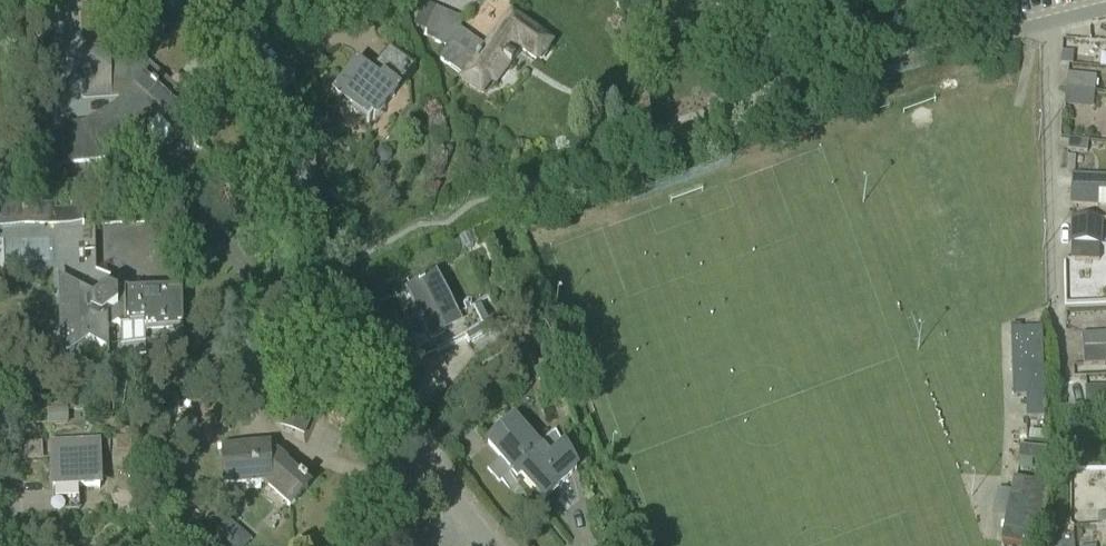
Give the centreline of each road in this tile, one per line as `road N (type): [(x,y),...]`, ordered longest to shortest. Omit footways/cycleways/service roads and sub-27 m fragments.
road 1 (unclassified): [(519,188),(1105,6)]
road 2 (unclassified): [(179,0),(209,11),(262,56),(326,275),(412,439),(468,517)]

